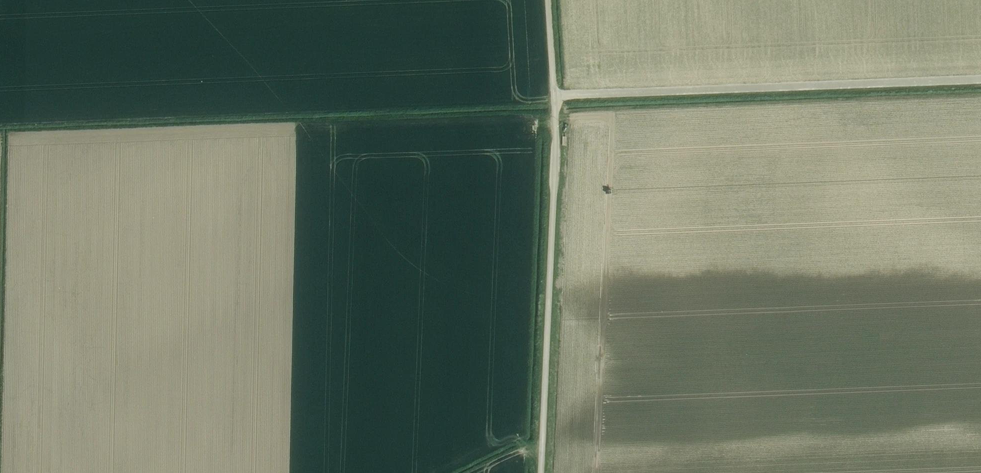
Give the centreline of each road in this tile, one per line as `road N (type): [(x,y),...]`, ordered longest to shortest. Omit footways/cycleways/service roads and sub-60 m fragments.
road 1 (unclassified): [(537,472),(551,145),(546,0)]

